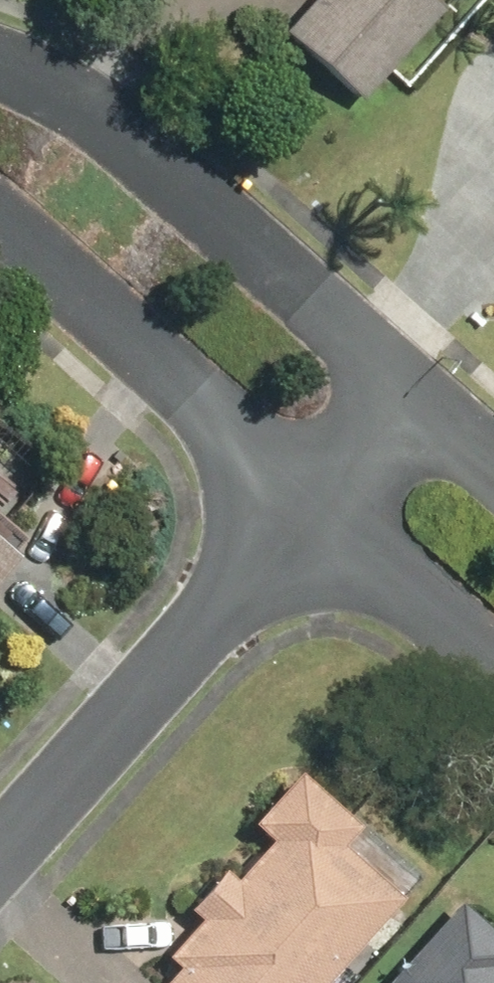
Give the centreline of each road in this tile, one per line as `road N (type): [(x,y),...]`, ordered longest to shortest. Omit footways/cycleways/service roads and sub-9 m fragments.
road 1 (residential): [(0,71),(67,102),(121,143),(400,385)]
road 2 (residential): [(0,855),(310,493)]
road 3 (residential): [(310,493),(0,223)]
road 4 (residential): [(493,663),(310,493)]
road 5 (residential): [(310,493),(400,385)]
road 6 (residential): [(400,385),(493,463)]

